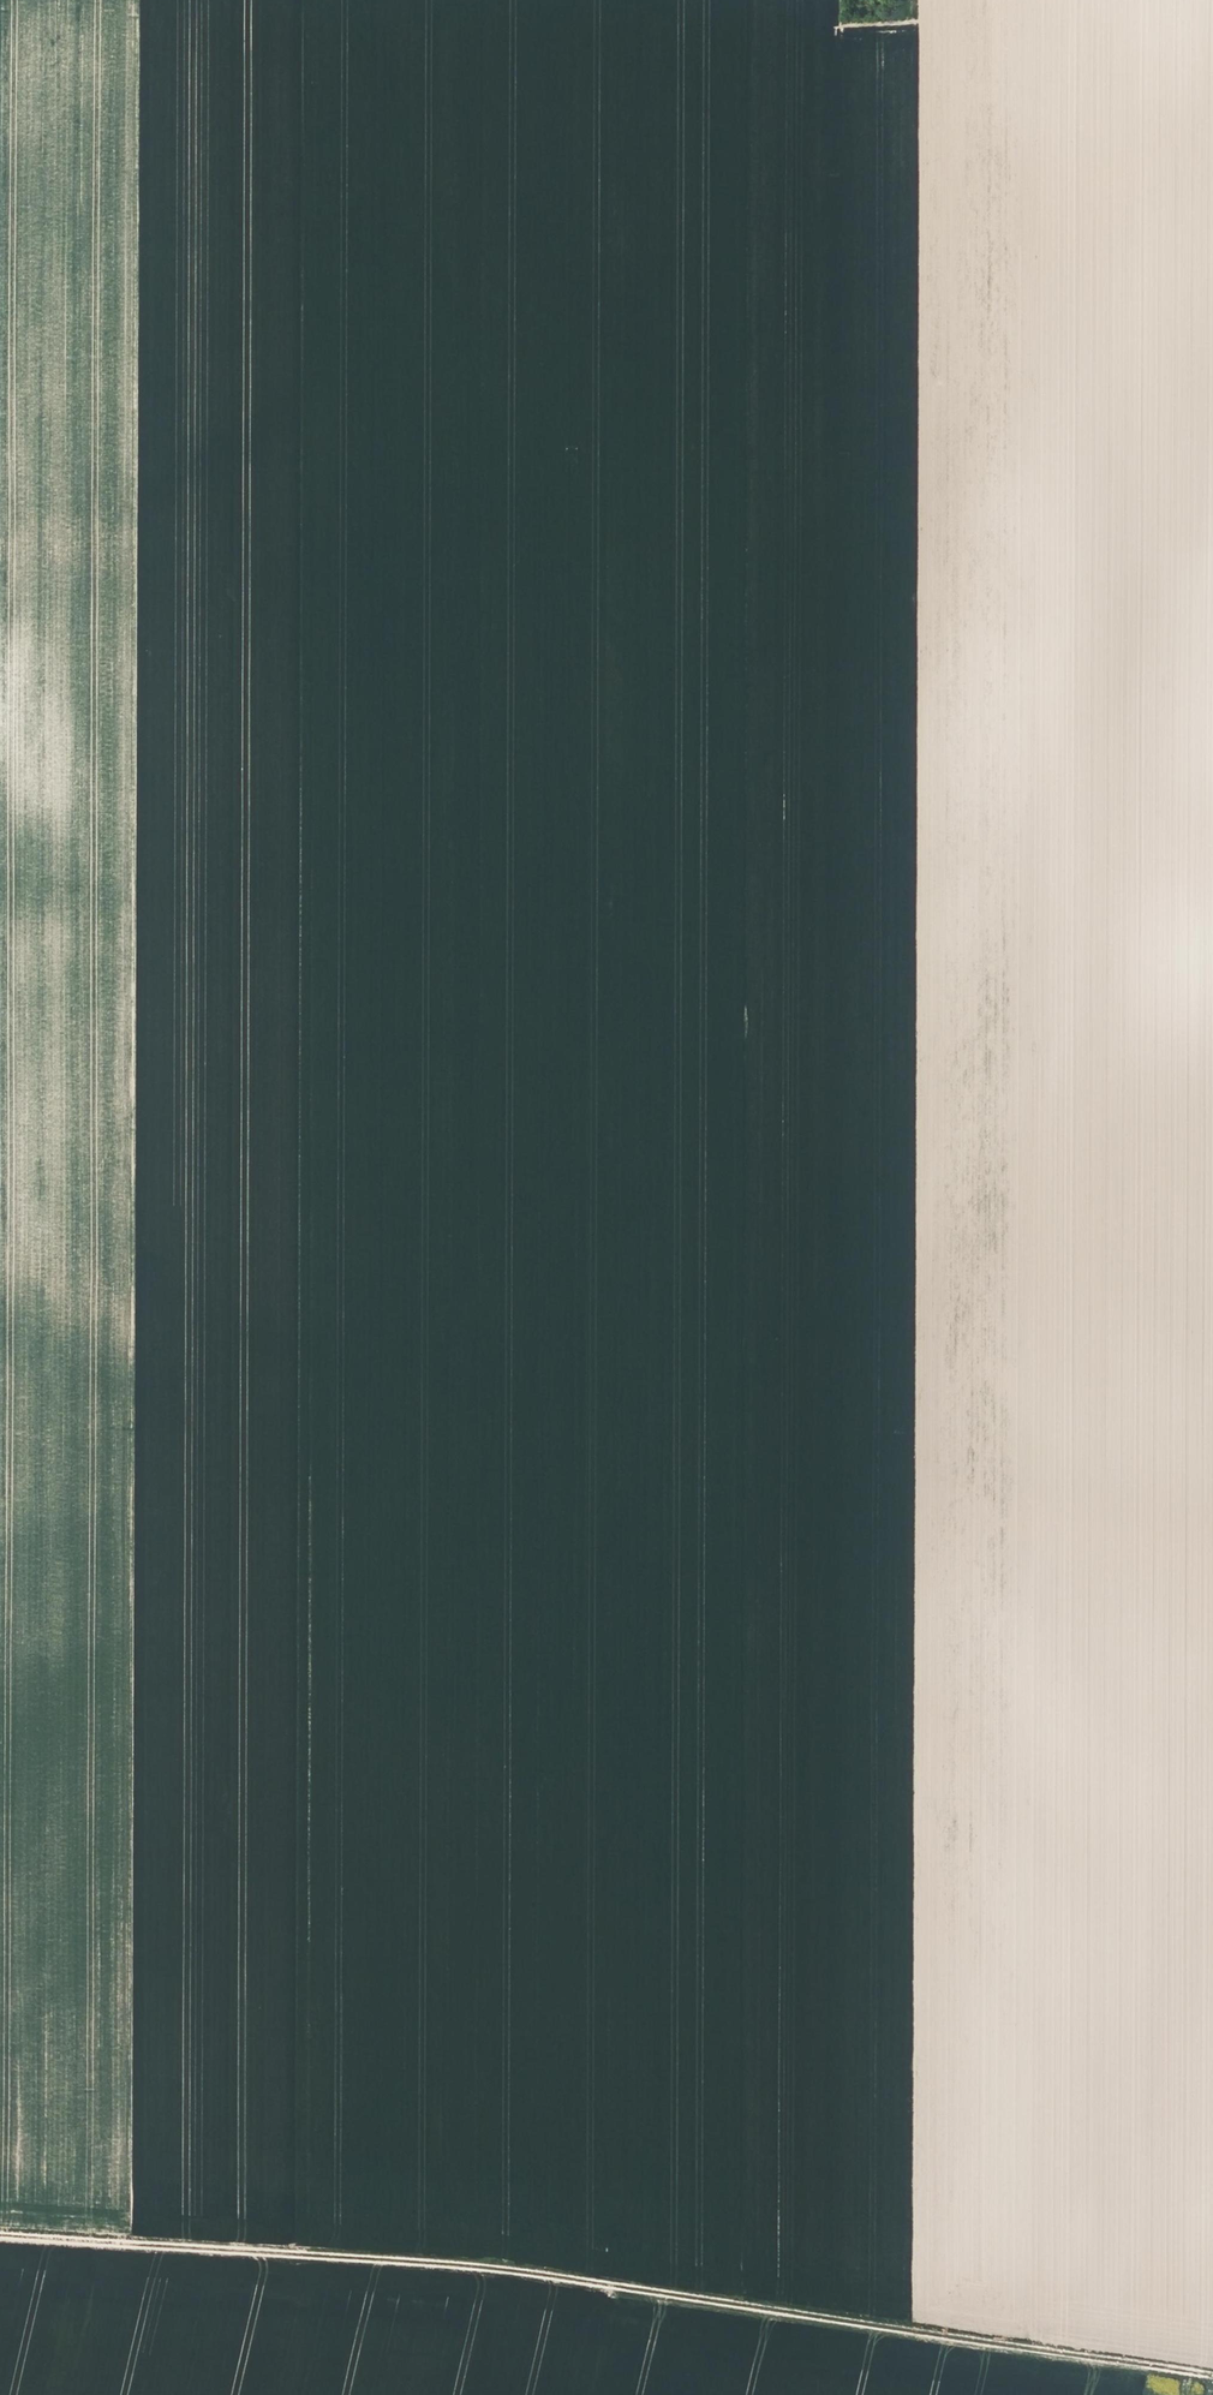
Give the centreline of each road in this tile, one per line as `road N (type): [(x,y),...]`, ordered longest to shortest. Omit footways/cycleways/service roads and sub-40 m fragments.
road 1 (track): [(0,2232),(462,2261),(1212,2373)]

